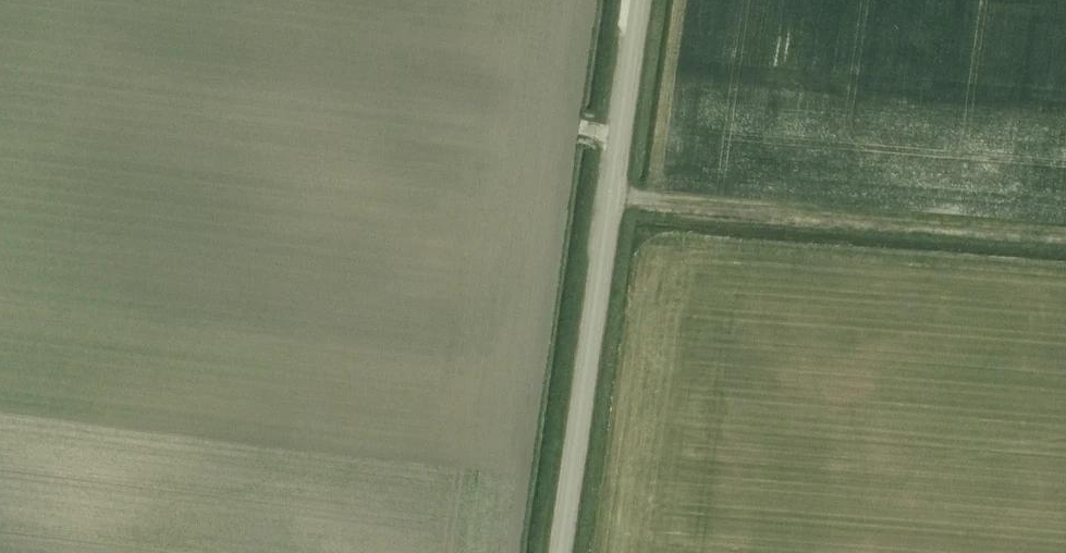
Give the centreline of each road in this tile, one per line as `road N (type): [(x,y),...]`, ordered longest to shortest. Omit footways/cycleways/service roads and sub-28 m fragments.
road 1 (unclassified): [(561,552),(640,0)]

